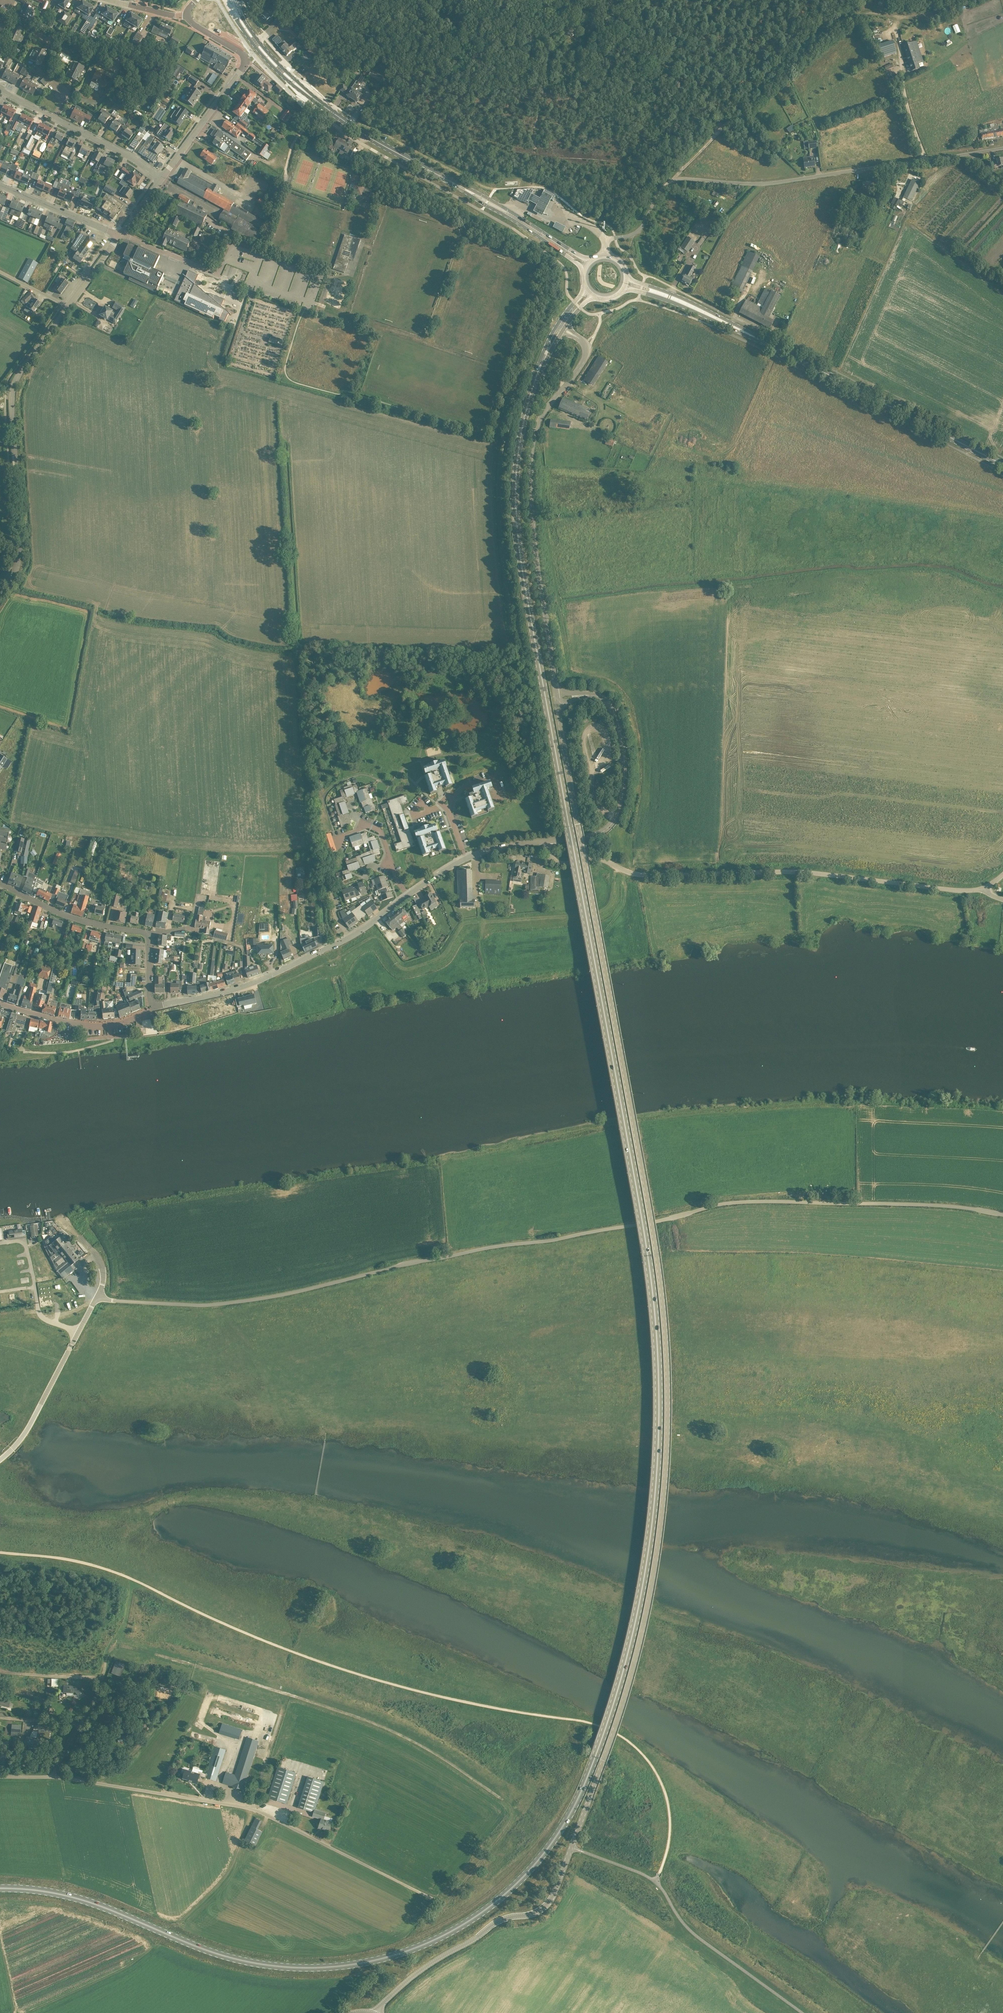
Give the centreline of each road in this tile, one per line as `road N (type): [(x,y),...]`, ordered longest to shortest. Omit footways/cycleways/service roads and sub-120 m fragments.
road 1 (primary): [(0,1888),(87,1901),(259,1965),(312,1968),(380,1959),(459,1927),(517,1882),(558,1833),(595,1757),(644,1582),(657,1463),(657,1348),(648,1256),(521,555),(518,450),(544,357)]
road 2 (unclassified): [(374,2012),(423,1969),(495,1923),(537,1912),(554,1895),(622,1706),(660,1529),(664,1313),(558,699)]
road 3 (unclassified): [(1002,1215),(949,1206),(735,1202),(266,1298),(194,1305),(96,1299)]
road 4 (track): [(441,1902),(513,1817),(508,1803),(462,1772),(380,1726),(129,1647),(111,1649),(102,1678)]
road 5 (unclassified): [(985,890),(816,872),(648,875),(592,859),(558,863),(550,841)]
road 6 (unclassified): [(558,699),(531,464),(538,424),(585,358),(583,340)]
road 7 (unclassified): [(605,256),(606,241),(636,233),(662,187),(674,181),(797,180),(924,161)]
road 8 (primary): [(1002,465),(678,300)]
road 9 (unclassified): [(0,597),(20,563),(21,539),(14,384),(69,306)]
road 10 (unclassified): [(408,895),(358,932),(244,987),(153,1009)]
road 11 (track): [(616,866),(600,913),(465,924),(437,959),(405,969),(395,963)]
road 12 (unclassified): [(0,1777),(67,1778),(252,1809)]
road 13 (unclassified): [(550,841),(603,832),(618,817),(625,784),(611,708),(591,696),(558,699)]
road 14 (unclassified): [(161,179),(245,62),(187,15)]
road 15 (unclassified): [(441,1902),(252,1809)]
road 16 (unclassified): [(924,161),(904,97),(899,29),(966,0)]
road 17 (track): [(738,110),(850,19),(906,20)]
road 18 (unclassified): [(0,1459),(28,1428),(96,1299)]
road 19 (unclassified): [(153,1009),(95,1026),(0,1004)]
road 20 (residential): [(148,935),(47,908),(0,883)]
road 21 (primary): [(461,187),(329,110)]
road 22 (primary): [(226,0),(266,59),(329,110)]
road 23 (primary): [(461,187),(584,271)]
road 24 (primary): [(590,261),(461,187)]
road 25 (primary): [(329,110),(271,56),(234,0)]
road 26 (track): [(618,817),(594,798),(588,728),(609,733),(607,752)]
road 27 (residential): [(231,245),(219,275),(120,235)]
road 28 (track): [(26,2012),(145,1954)]
road 29 (residential): [(120,235),(0,184)]
road 30 (track): [(178,850),(307,850)]
road 31 (residential): [(466,858),(448,808),(465,787),(494,778),(494,796)]
road 32 (track): [(188,1913),(231,1870),(252,1809)]
road 33 (residential): [(161,179),(55,118)]
road 34 (track): [(567,386),(527,373),(496,441)]

